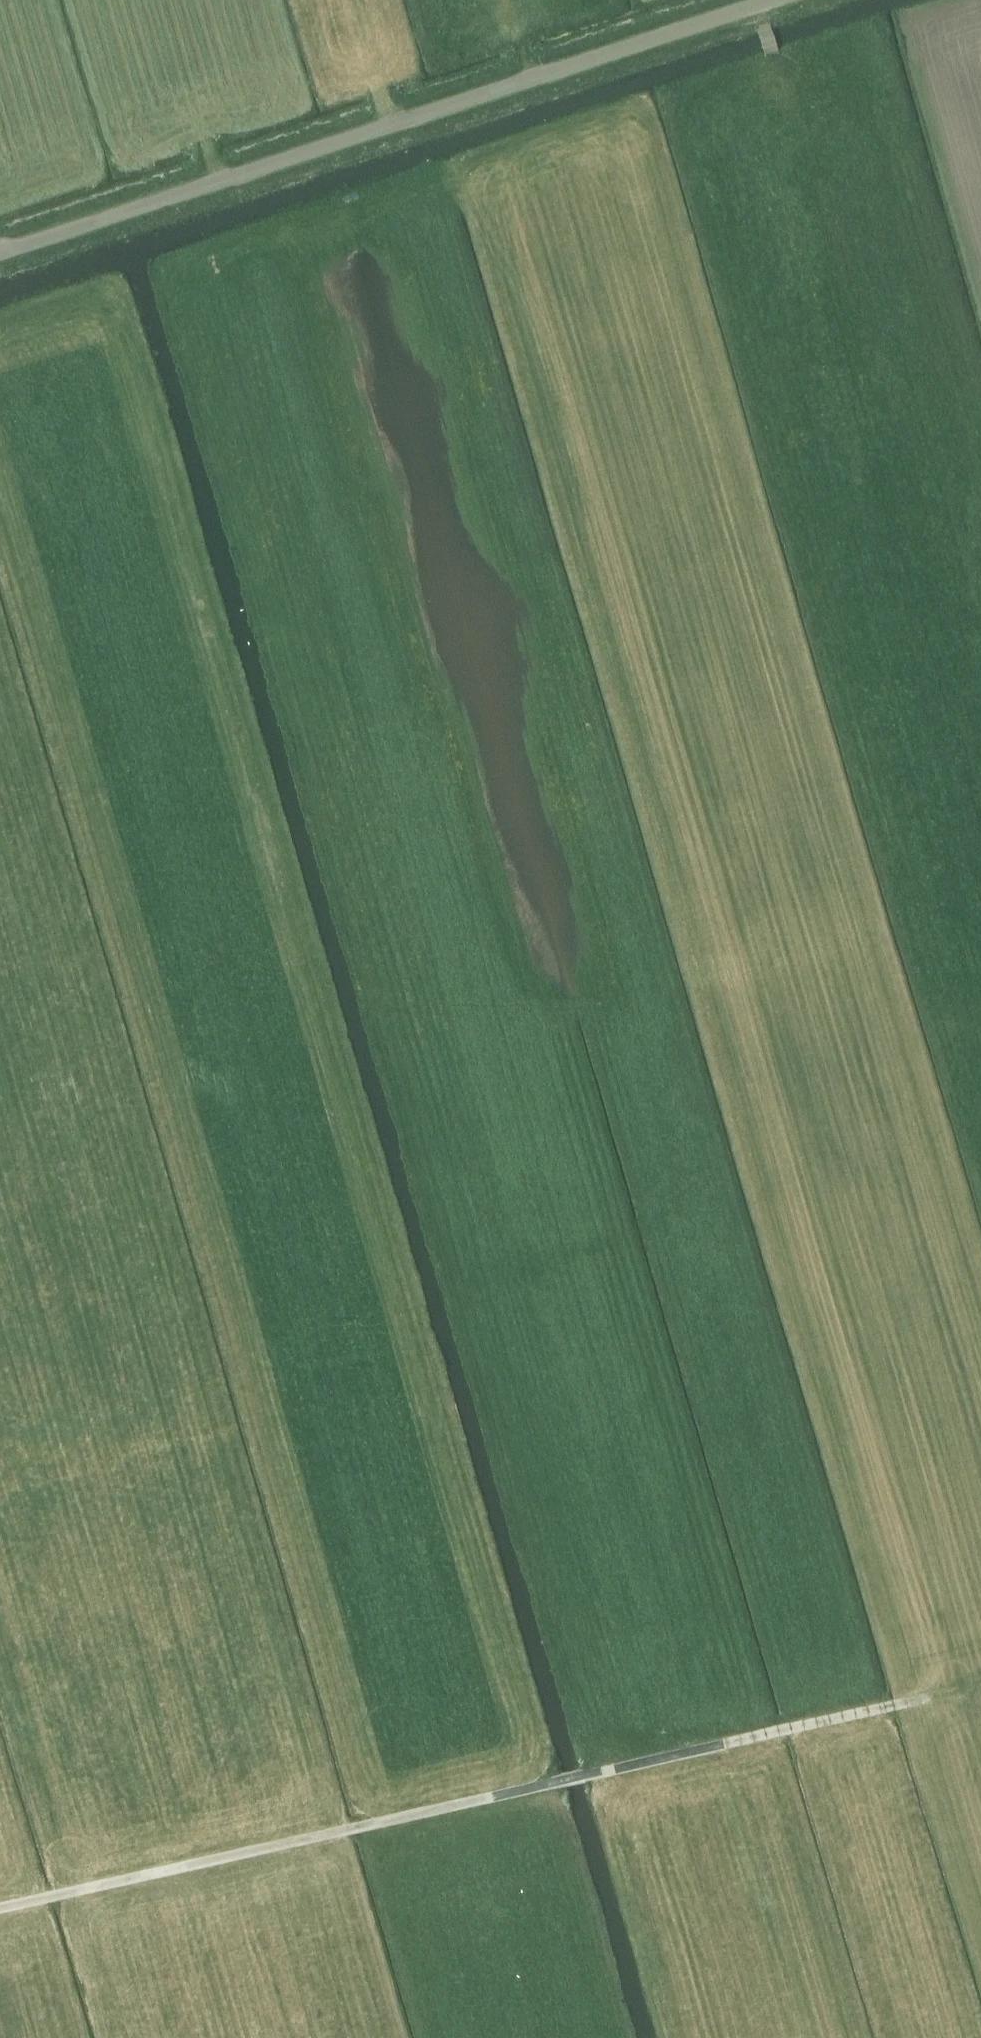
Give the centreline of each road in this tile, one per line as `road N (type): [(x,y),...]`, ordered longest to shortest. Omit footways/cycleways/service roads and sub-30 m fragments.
road 1 (track): [(922,1699),(0,1908)]
road 2 (unclassified): [(0,253),(773,0)]

